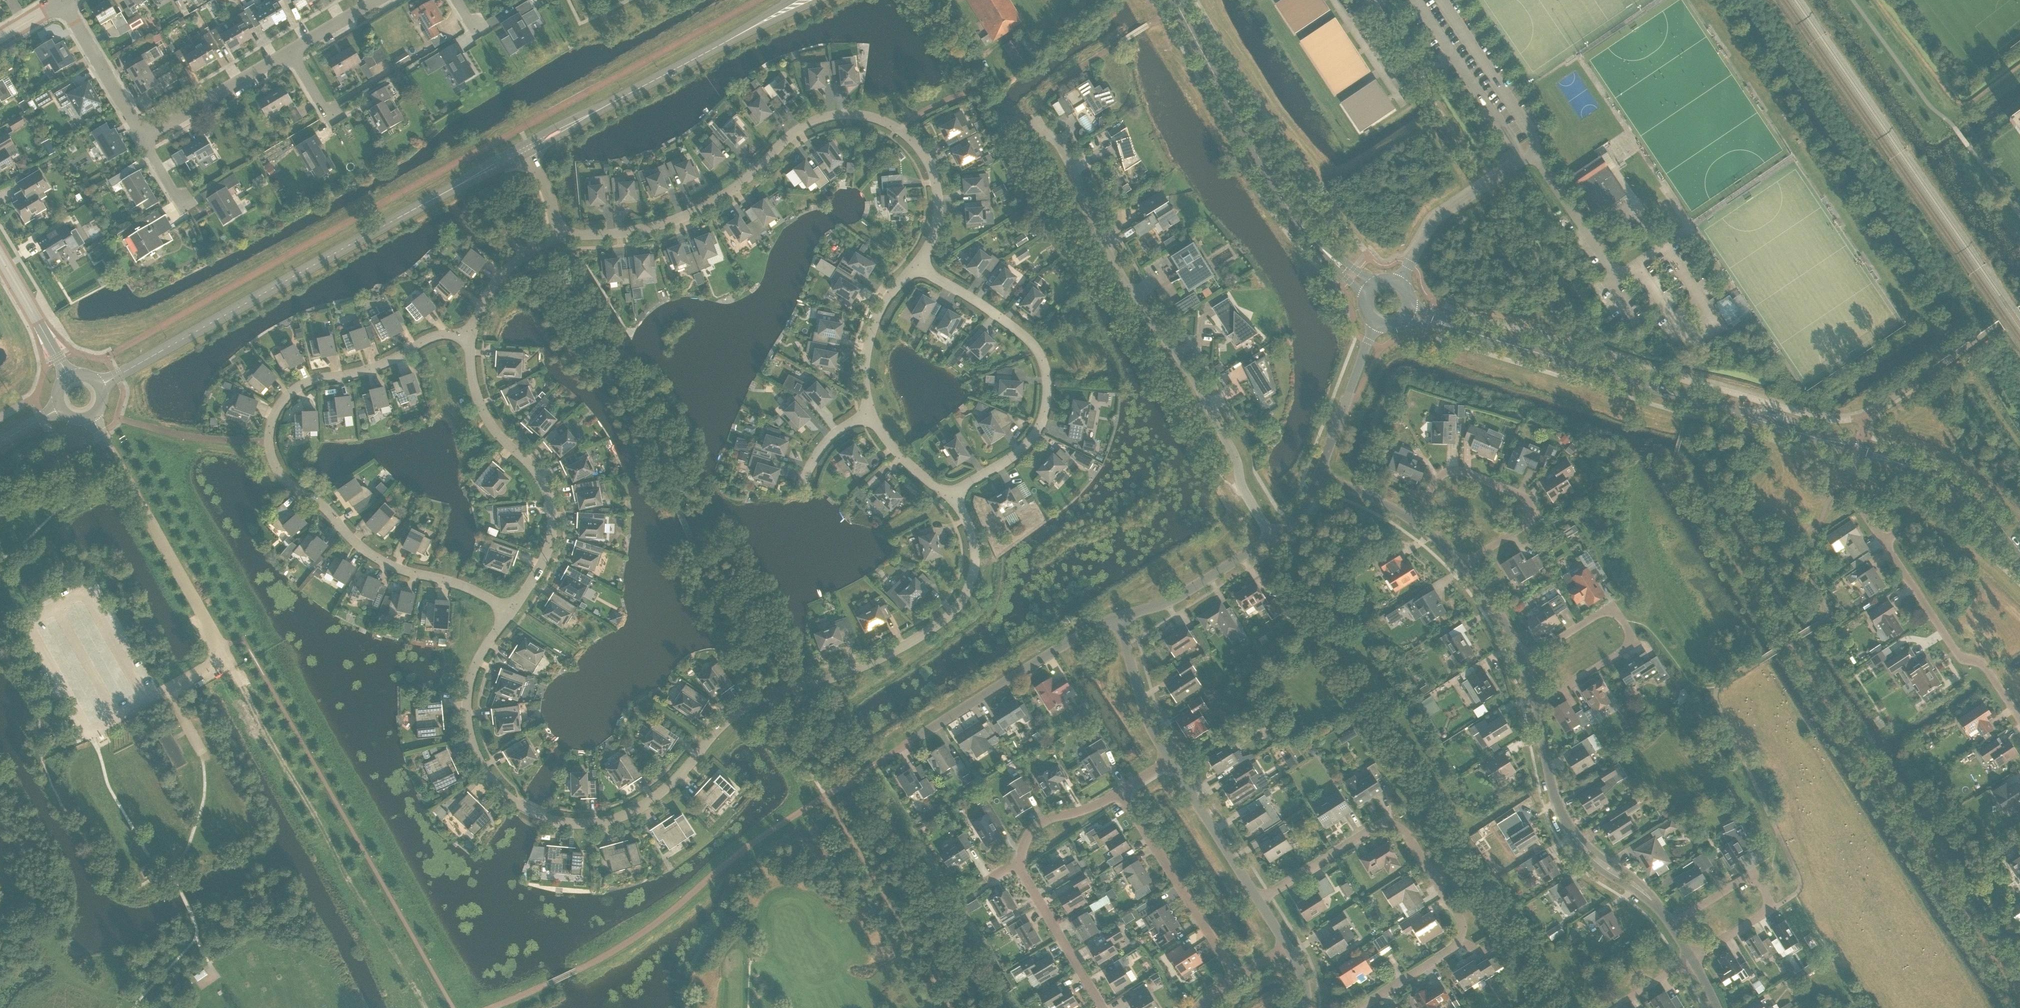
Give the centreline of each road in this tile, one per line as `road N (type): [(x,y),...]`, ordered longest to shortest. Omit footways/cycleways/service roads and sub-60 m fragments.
road 1 (unclassified): [(510,612),(471,681),(467,714),(481,764),(501,791),(543,815),(604,822),(669,786),(746,708),(864,667),(952,615),(973,573),(969,529),(951,499)]
road 2 (unclassified): [(510,612),(452,581),(380,560),(280,473),(270,447),(273,417),(296,389),(374,369),(423,342),(471,336)]
road 3 (unclassified): [(554,231),(636,230),(694,213),(730,193),(800,130),(820,118),(867,115),(900,129),(932,168),(935,239),(919,263)]
road 4 (unclassified): [(1273,538),(1200,389),(1119,272),(1065,155),(1041,128)]
road 5 (secondary): [(99,386),(462,183)]
road 6 (unclassified): [(1362,1007),(1457,945),(1458,914),(1411,839),(1381,830),(1254,900)]
road 7 (track): [(228,663),(426,1007)]
road 8 (secondary): [(1819,439),(1465,331)]
road 9 (unclassified): [(951,499),(1023,453),(1038,432),(1048,383),(1039,355),(1007,324),(919,263)]
road 10 (unclassified): [(182,685),(228,663),(91,416)]
road 11 (unclassified): [(471,336),(477,403),(502,443),(537,473),(552,515),(544,558),(510,612)]
road 12 (secondary): [(1319,245),(1274,187),(1175,0)]
road 13 (unclassified): [(883,759),(1118,617)]
road 14 (unclassified): [(1582,225),(1529,156),(1436,218),(1399,283)]
road 15 (unclassified): [(1673,924),(1572,835),(1557,804),(1539,702)]
road 16 (unclassified): [(1539,702),(1627,649),(1630,622),(1618,611),(1601,615),(1526,662)]
road 17 (unclassified): [(1468,567),(1527,522),(1532,497),(1458,469),(1440,476),(1412,520)]
road 18 (unclassified): [(2019,716),(1988,670),(1951,643),(1883,543)]
road 19 (unclassified): [(1233,980),(1121,792)]
road 20 (secondary): [(592,113),(755,26)]
road 21 (unclassified): [(1118,617),(1191,591),(1273,538)]
road 22 (unclassified): [(146,144),(296,54)]
road 23 (unclassified): [(870,414),(863,362),(873,317),(919,263)]
road 24 (unclassified): [(1103,1007),(1020,864)]
road 25 (unclassified): [(146,144),(61,3)]
road 26 (unclassified): [(1254,900),(1168,763)]
road 27 (unclassified): [(1168,763),(1144,714),(1118,617)]
road 28 (secondary): [(2019,551),(1964,494),(1897,462)]
road 29 (tertiary): [(69,377),(0,257)]
road 30 (unclassified): [(471,336),(487,294),(554,231)]
road 31 (unclassified): [(1020,864),(1041,826),(1121,792)]
road 32 (residential): [(1673,924),(1745,880),(1767,893),(1768,912)]

